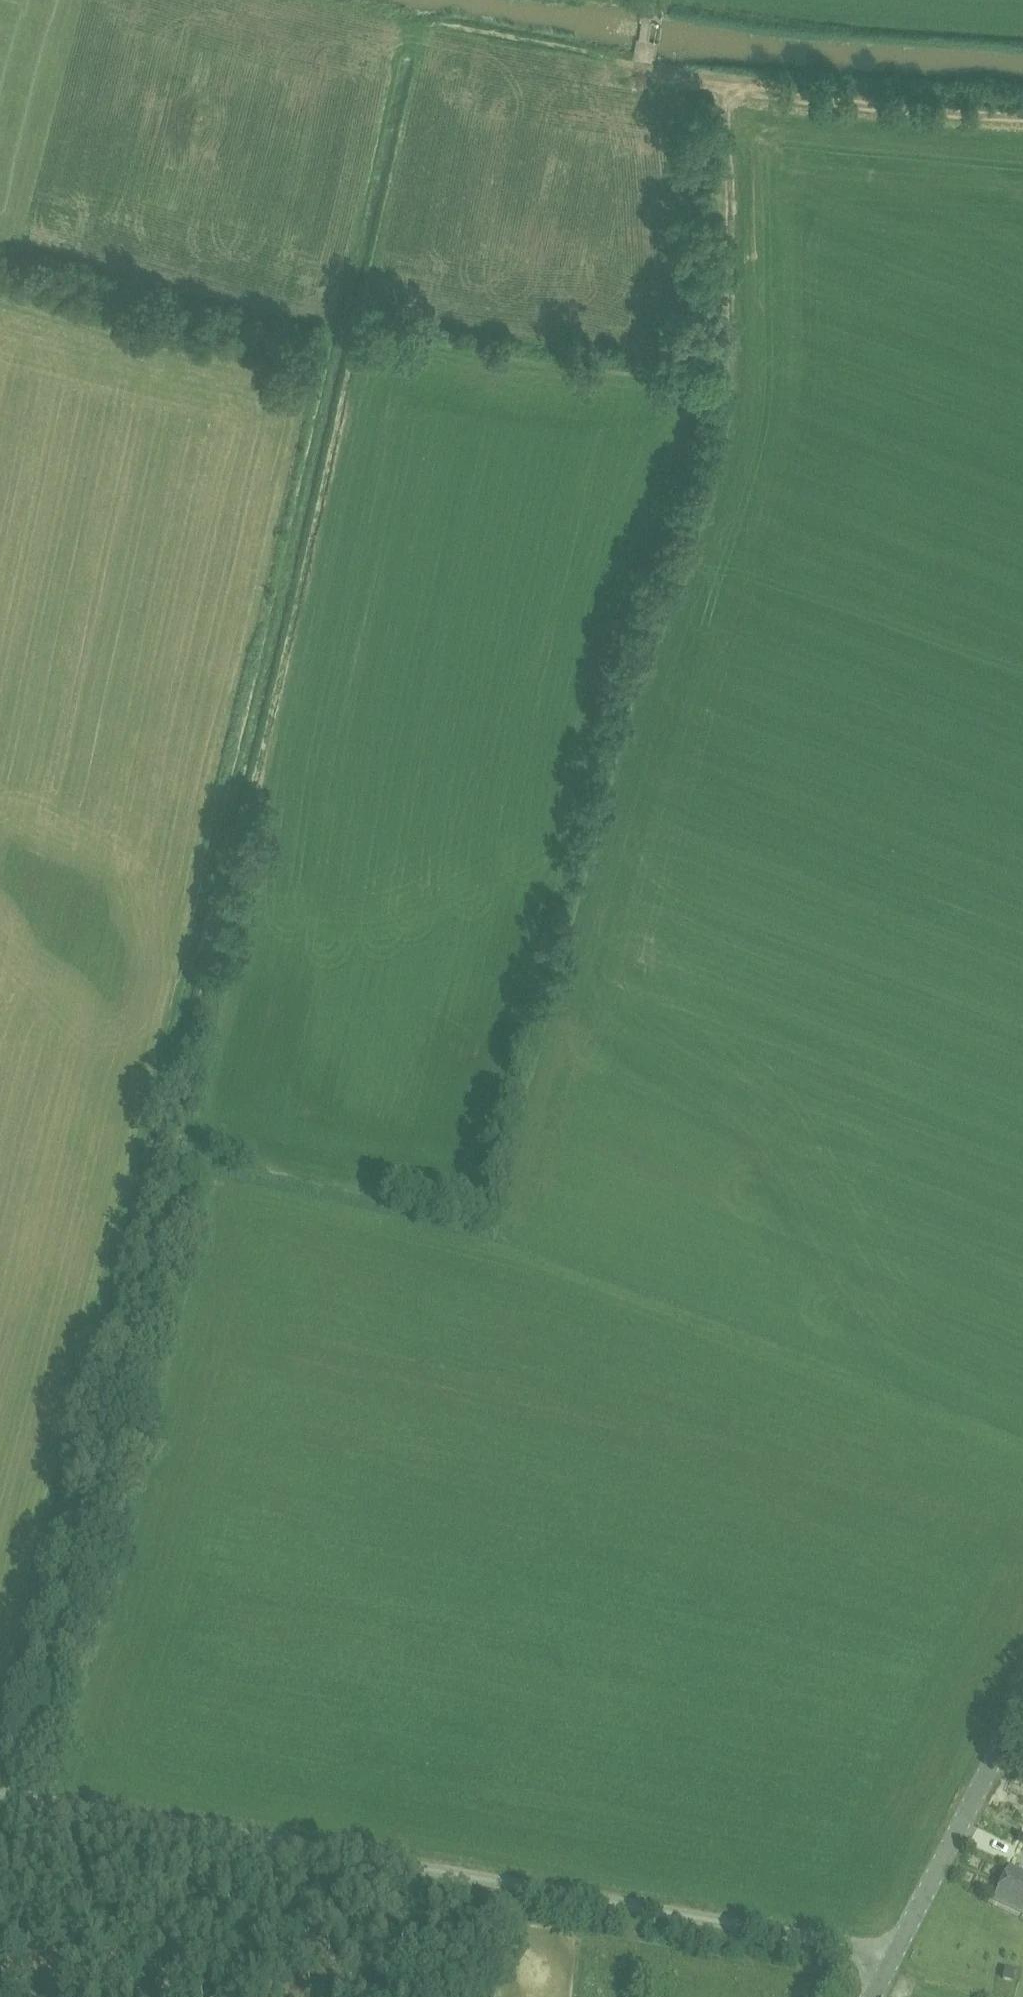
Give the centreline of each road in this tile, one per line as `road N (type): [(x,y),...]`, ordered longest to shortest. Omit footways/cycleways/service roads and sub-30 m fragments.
road 1 (unclassified): [(896,1957),(0,1790)]
road 2 (track): [(1022,123),(866,113),(724,93),(638,75),(641,60)]
road 3 (tertiary): [(896,1957),(1022,1703)]

